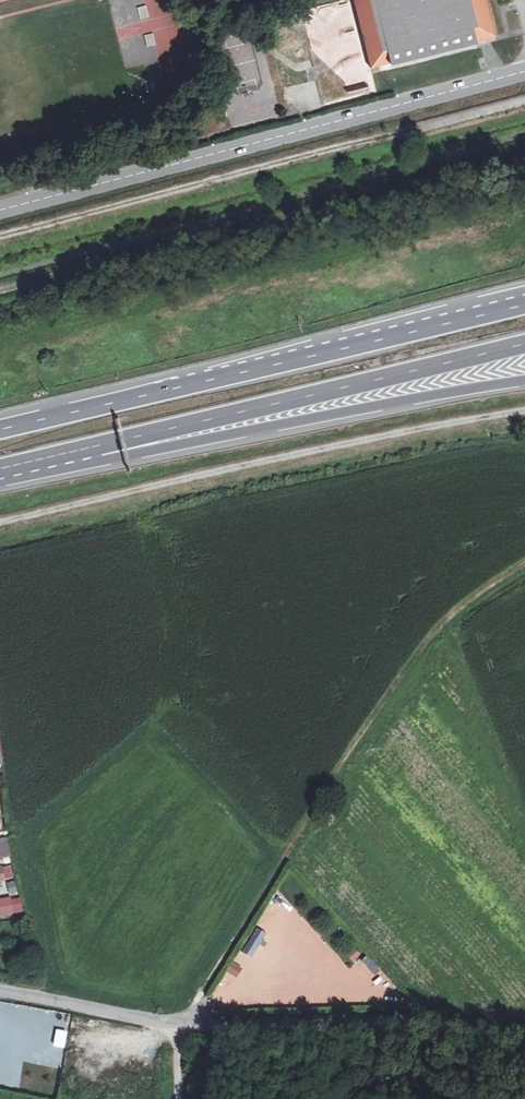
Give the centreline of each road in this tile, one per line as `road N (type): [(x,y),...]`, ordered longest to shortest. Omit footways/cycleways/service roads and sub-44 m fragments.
road 1 (track): [(524,565),(421,643),(186,1022)]
road 2 (track): [(0,243),(524,104)]
road 3 (tertiary): [(0,207),(524,73)]
road 4 (motorway): [(524,303),(0,429)]
road 5 (track): [(524,414),(386,437),(0,525)]
road 6 (unclassified): [(0,992),(186,1022),(434,1028),(524,1045)]
road 7 (motorway): [(105,446),(524,344)]
road 8 (trunk): [(105,446),(524,381)]

